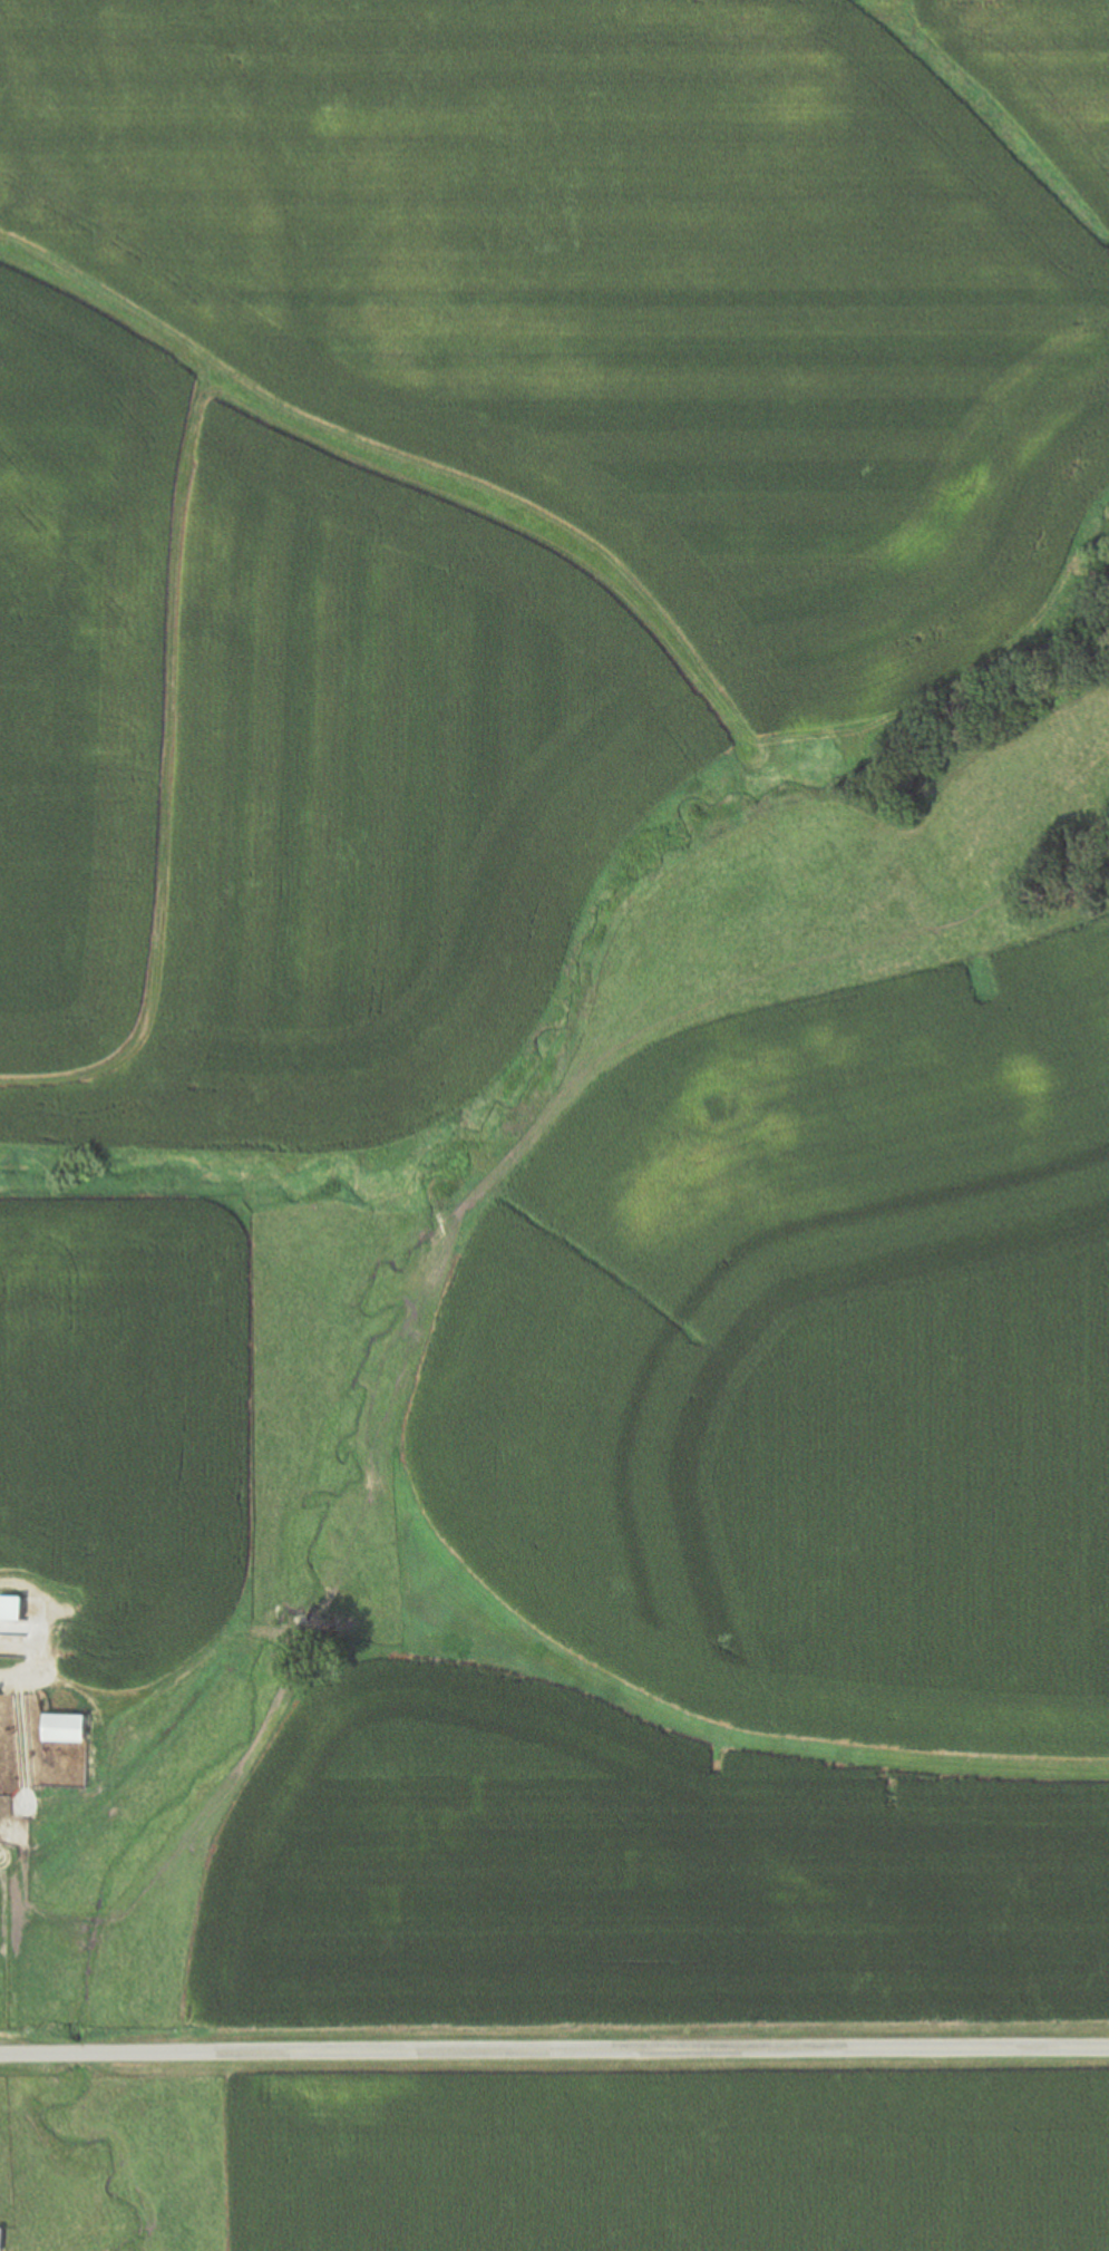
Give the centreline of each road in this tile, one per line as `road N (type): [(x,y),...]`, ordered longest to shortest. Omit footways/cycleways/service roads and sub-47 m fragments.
road 1 (tertiary): [(1108,2051),(0,2050)]

